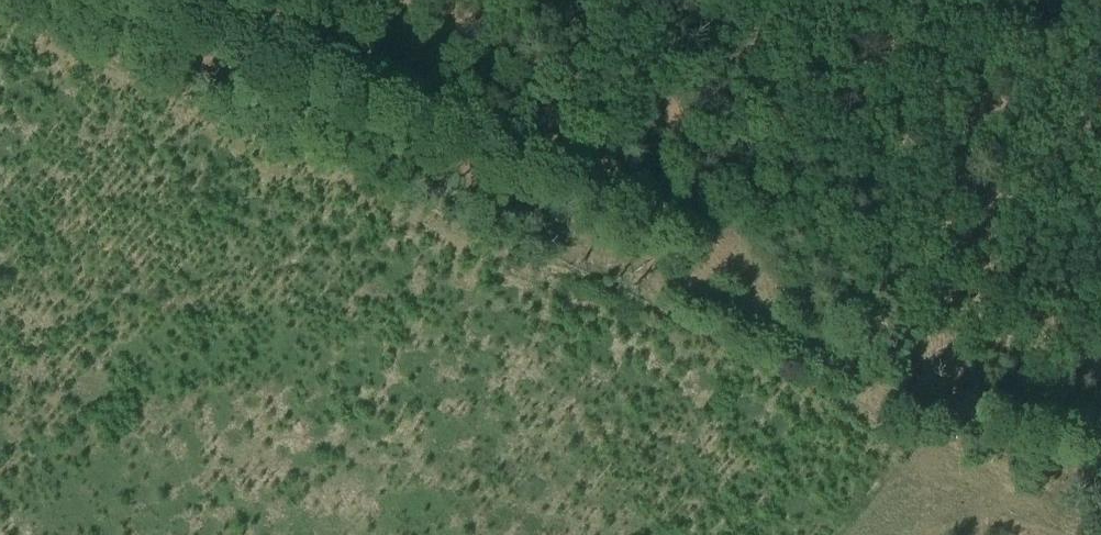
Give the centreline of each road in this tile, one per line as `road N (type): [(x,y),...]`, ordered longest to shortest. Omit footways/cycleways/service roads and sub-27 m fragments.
road 1 (track): [(1100,366),(1056,433),(1045,442),(1016,441),(106,0)]

